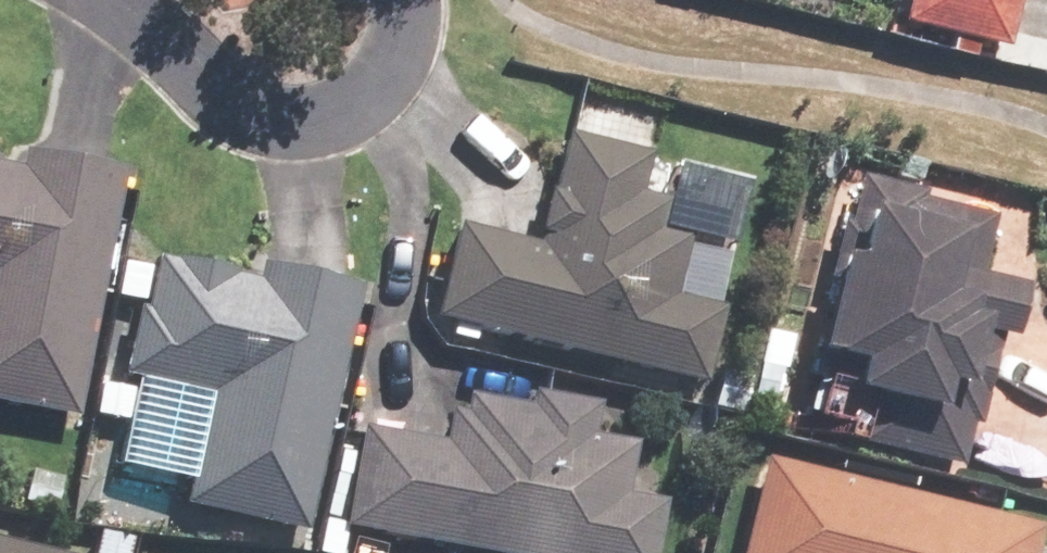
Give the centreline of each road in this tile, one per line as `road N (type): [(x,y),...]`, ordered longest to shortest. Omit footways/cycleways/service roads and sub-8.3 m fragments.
road 1 (residential): [(404,0),(390,60),(340,108),(287,116),(223,95),(176,52)]

